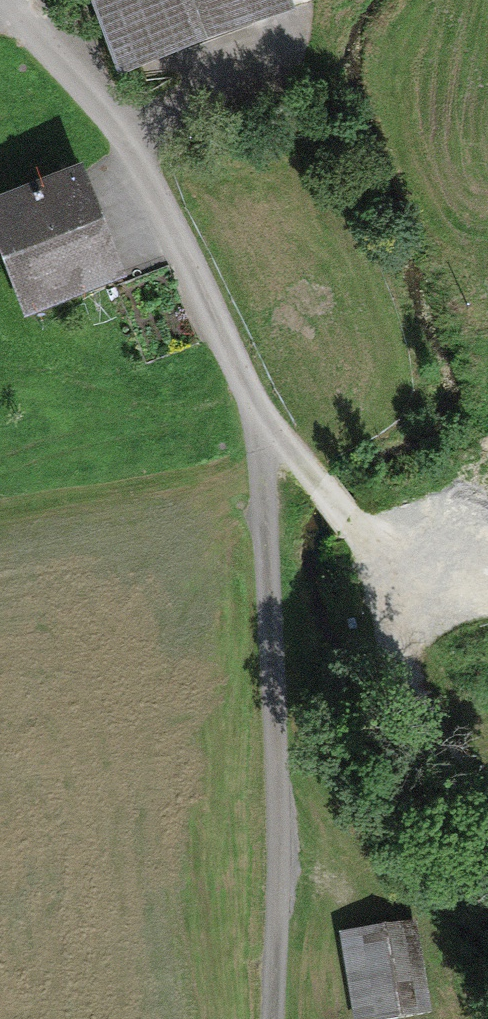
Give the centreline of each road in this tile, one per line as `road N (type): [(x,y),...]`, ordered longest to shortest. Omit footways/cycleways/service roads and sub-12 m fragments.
road 1 (residential): [(274,1018),(280,805),(257,419),(151,175),(12,0)]
road 2 (track): [(257,419),(354,526),(378,579),(408,702),(487,821)]

